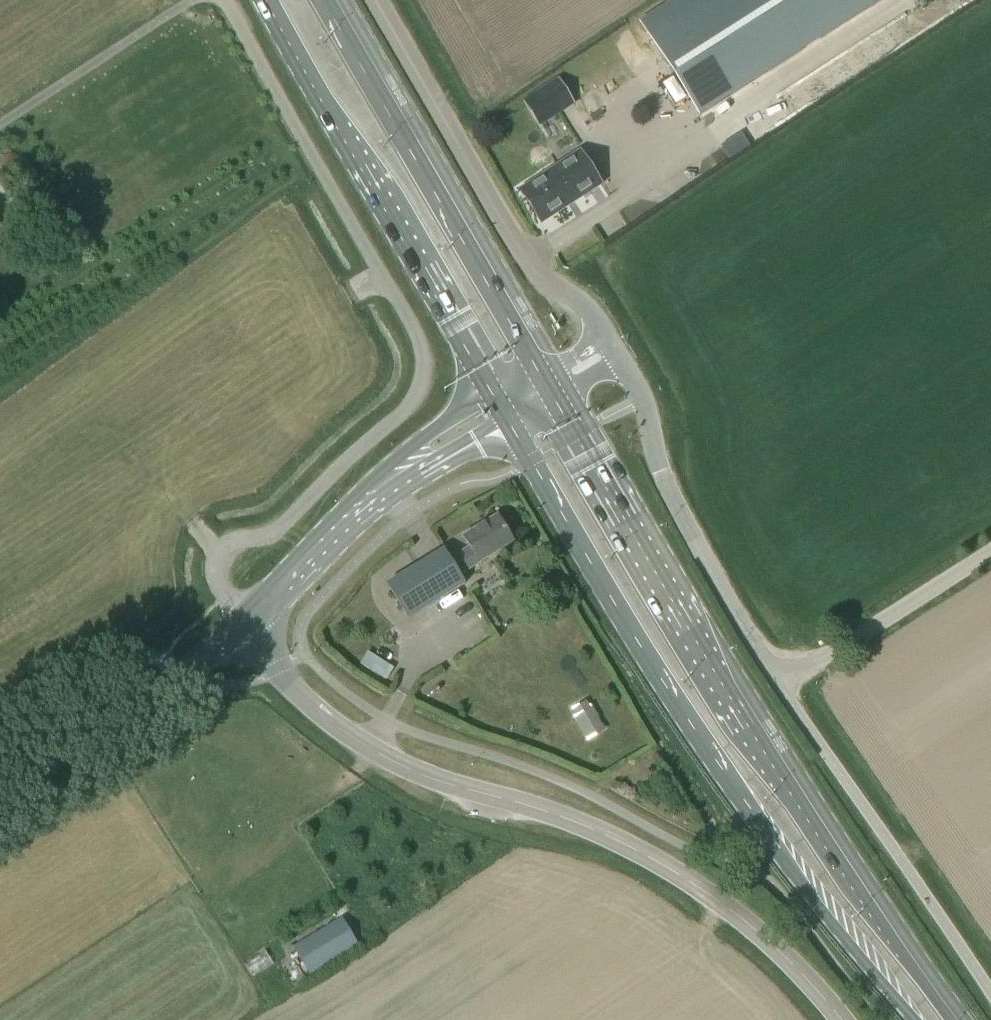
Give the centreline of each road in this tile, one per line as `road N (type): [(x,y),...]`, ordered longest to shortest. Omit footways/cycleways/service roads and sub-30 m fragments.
road 1 (unclassified): [(225,0),(424,355),(412,405),(277,530),(221,552),(216,581),(246,628)]
road 2 (primary): [(950,1019),(712,670),(560,393)]
road 3 (tertiary): [(246,628),(341,730),(417,774),(583,824),(666,868),(731,911),(808,979),(840,1019)]
road 4 (primary): [(507,422),(752,819),(912,1019)]
road 5 (unclassified): [(990,550),(778,684),(661,472),(641,399),(620,360)]
road 6 (primary): [(267,0),(492,397)]
road 7 (primary): [(546,369),(336,0)]
road 8 (unclassified): [(606,337),(584,303),(526,259),(374,0)]
road 9 (tertiary): [(0,790),(246,628)]
road 10 (tertiary): [(246,628),(391,479)]
road 11 (tertiary): [(492,397),(424,440),(391,479)]
road 12 (tertiary): [(391,479),(507,422)]

